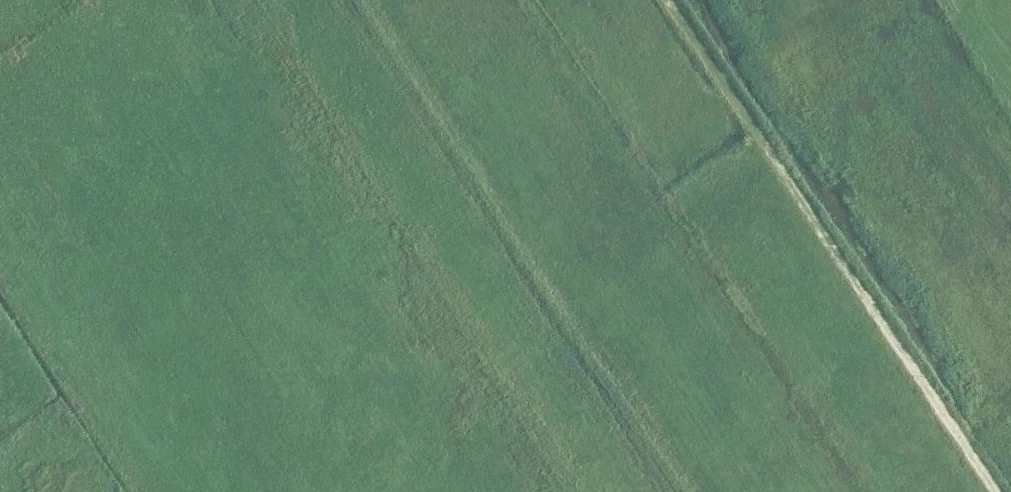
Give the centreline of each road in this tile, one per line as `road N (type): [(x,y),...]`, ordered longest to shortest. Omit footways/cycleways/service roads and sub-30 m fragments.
road 1 (track): [(998,491),(668,0)]

